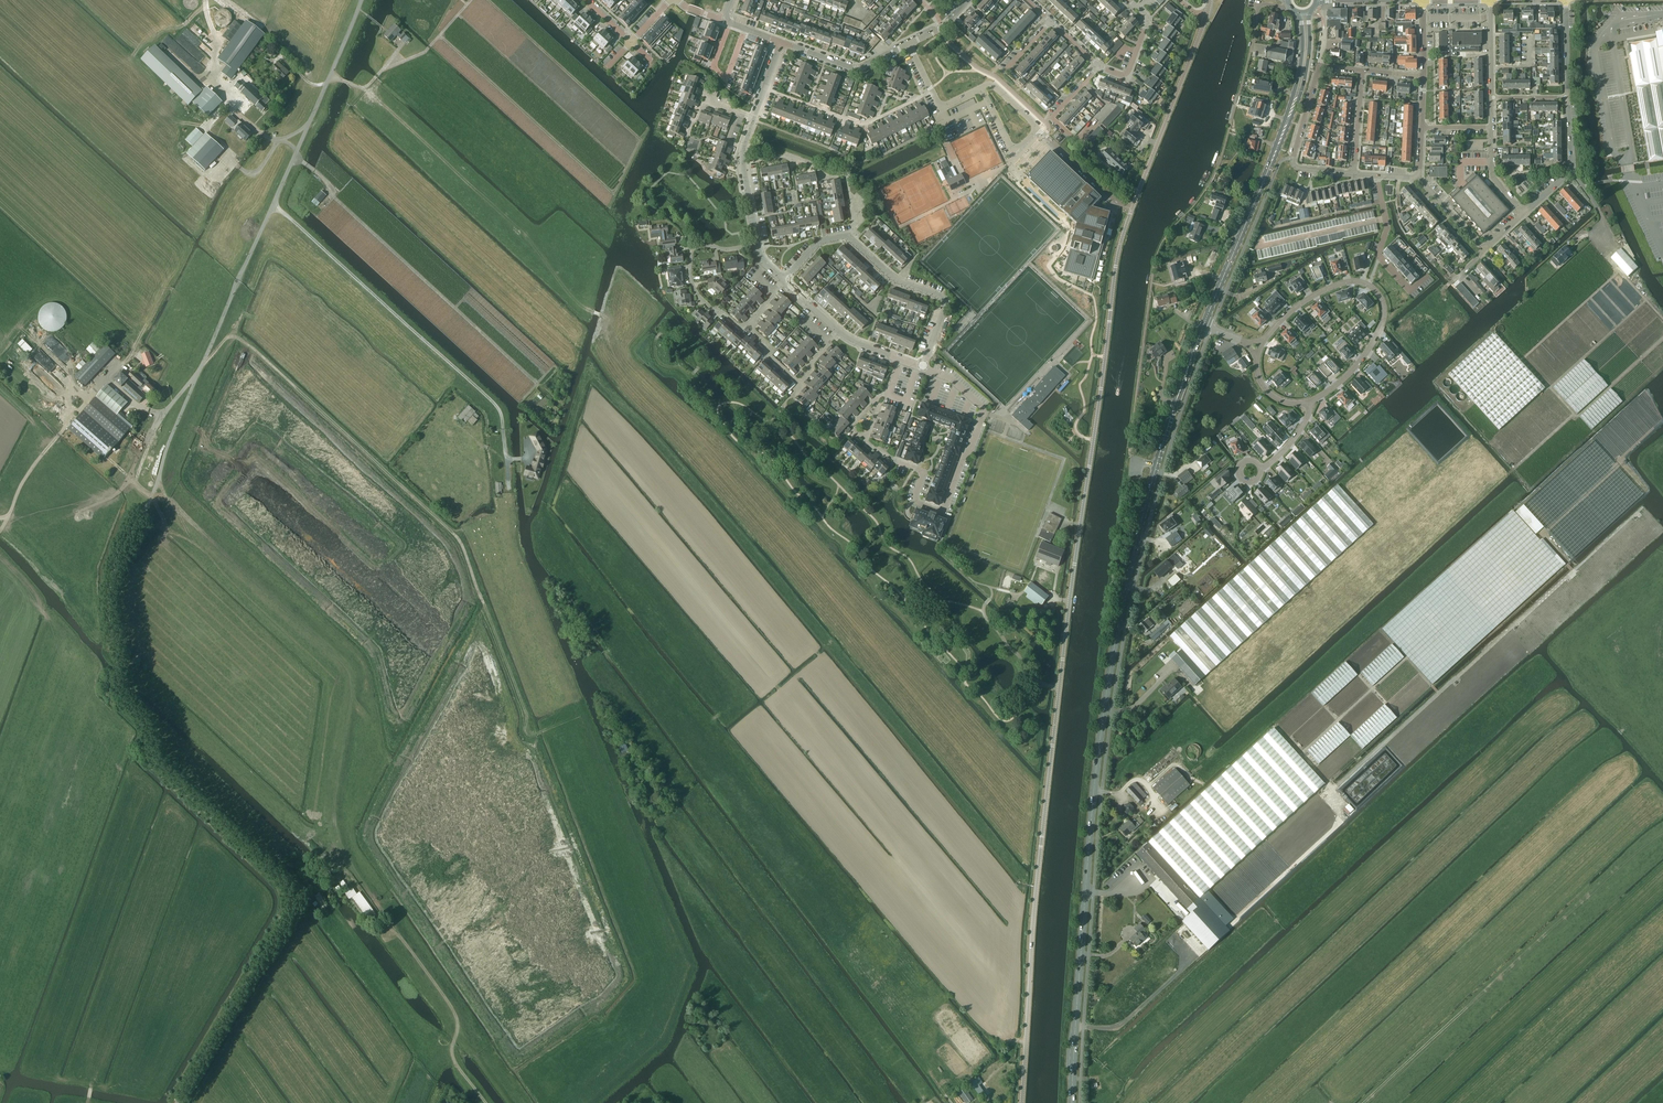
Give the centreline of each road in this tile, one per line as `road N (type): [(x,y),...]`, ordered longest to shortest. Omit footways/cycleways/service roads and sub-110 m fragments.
road 1 (unclassified): [(1022,1102),(1059,687),(1116,266),(1133,209)]
road 2 (secondary): [(1072,1102),(1095,782),(1112,663),(1177,398)]
road 3 (track): [(547,730),(528,734),(528,715),(459,538),(237,338),(228,337),(202,366)]
road 4 (unclassified): [(198,375),(362,0)]
road 5 (residential): [(1258,347),(1293,309),(1334,285),(1353,281),(1379,292),(1386,309),(1380,331),(1362,360),(1308,405)]
road 6 (track): [(1662,338),(1577,417),(1550,387),(1646,300)]
road 7 (residential): [(924,366),(951,379),(984,416),(942,511),(916,501),(923,473),(899,463)]
road 8 (residential): [(924,366),(946,301),(892,279),(851,240),(817,246),(785,281)]
road 9 (secondary): [(1204,326),(1294,104)]
road 10 (unclassified): [(1133,209),(1210,0)]
road 11 (track): [(8,517),(70,516),(121,494),(163,415)]
road 12 (track): [(454,1058),(452,1007),(361,890)]
road 13 (residential): [(932,91),(863,125),(764,90)]
road 14 (track): [(106,380),(26,478),(8,517),(0,517)]
road 15 (residential): [(1354,173),(1294,165),(1320,66)]
road 16 (residential): [(1428,274),(1410,290),(1379,256),(1387,228),(1378,176)]
road 17 (residential): [(782,42),(858,69),(909,44)]
road 18 (track): [(1619,271),(1523,359)]
road 19 (residential): [(1037,128),(1133,209)]
road 20 (residential): [(751,321),(740,327),(699,296),(691,271),(698,246)]

